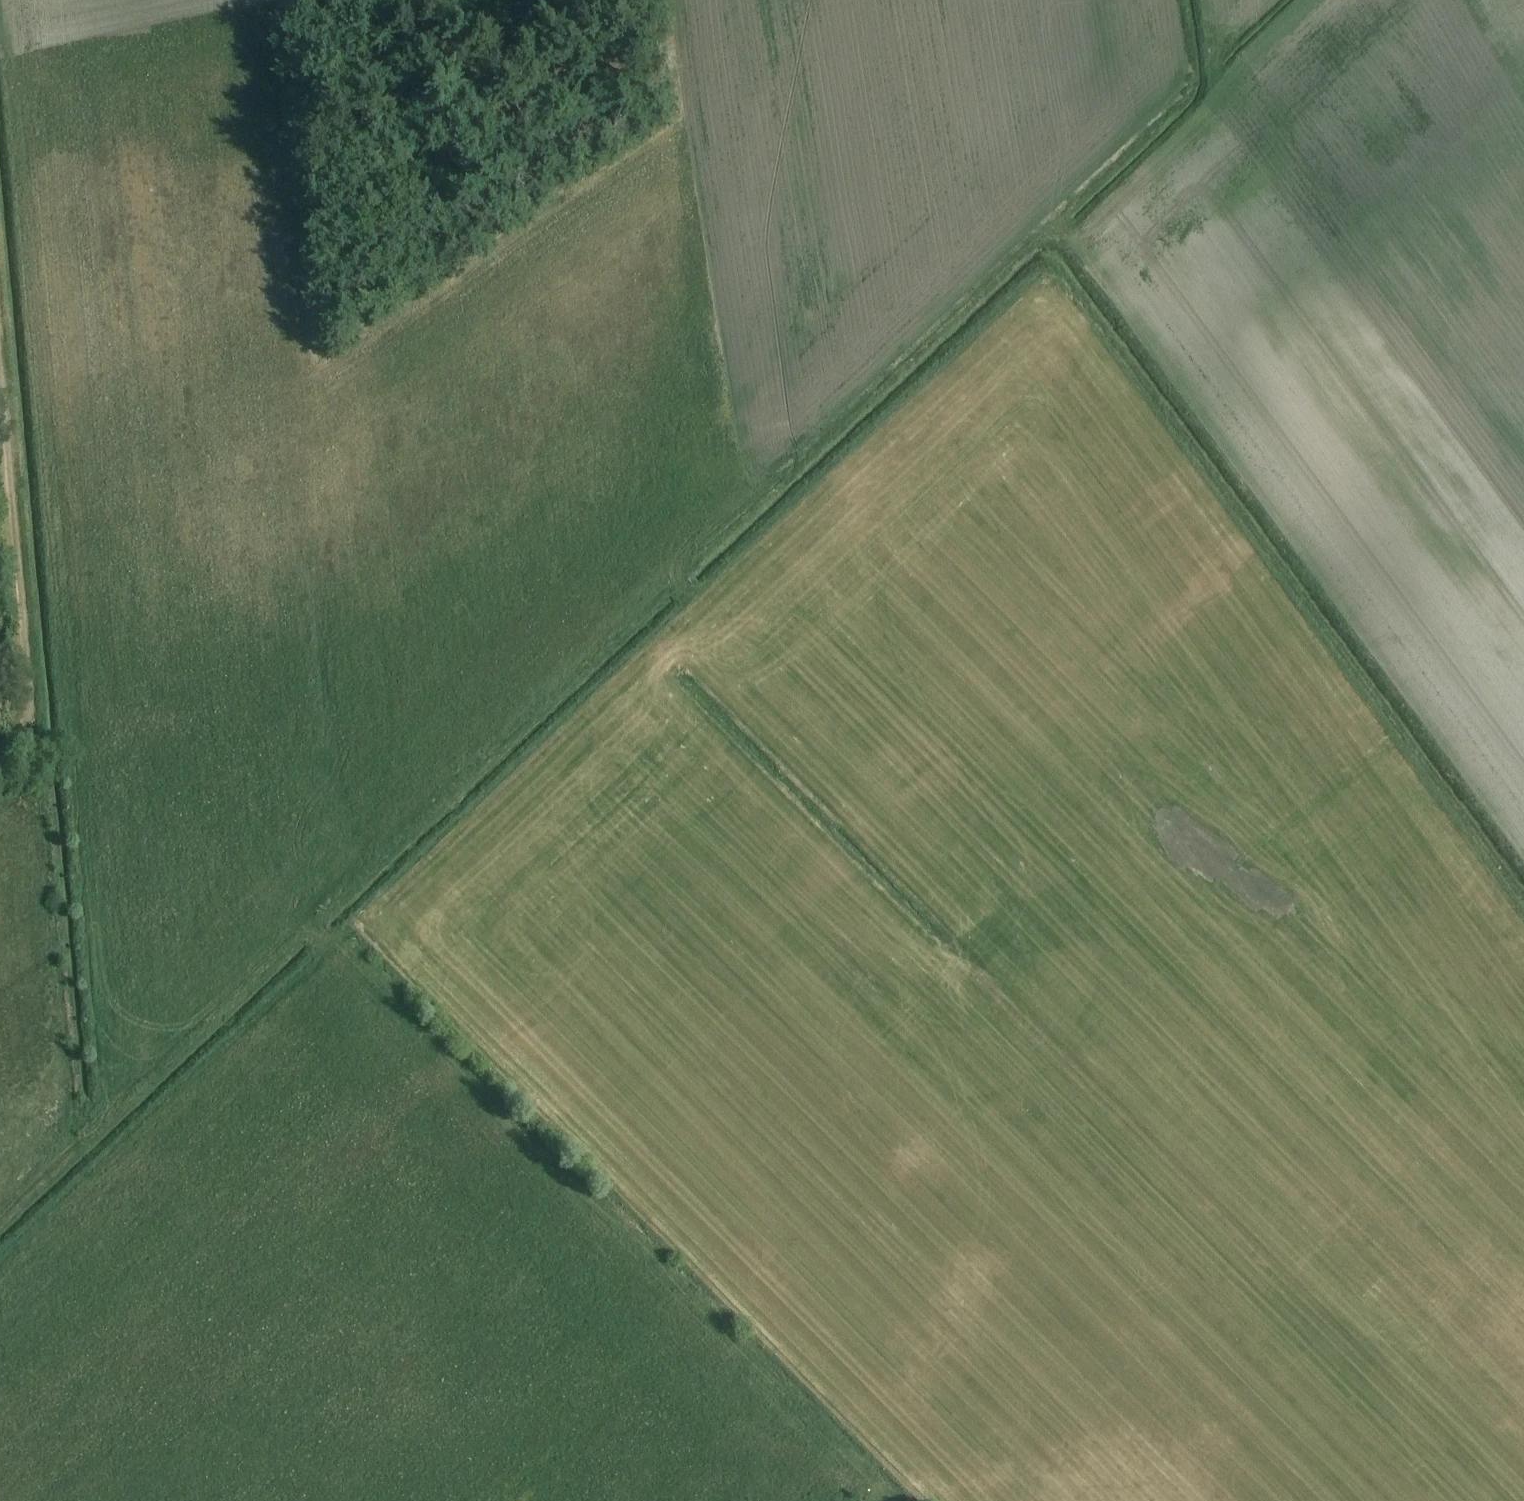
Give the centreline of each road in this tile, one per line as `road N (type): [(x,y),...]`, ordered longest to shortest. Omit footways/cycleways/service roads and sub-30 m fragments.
road 1 (track): [(1523,834),(1103,264),(1051,224)]
road 2 (track): [(0,380),(28,692),(0,741)]

